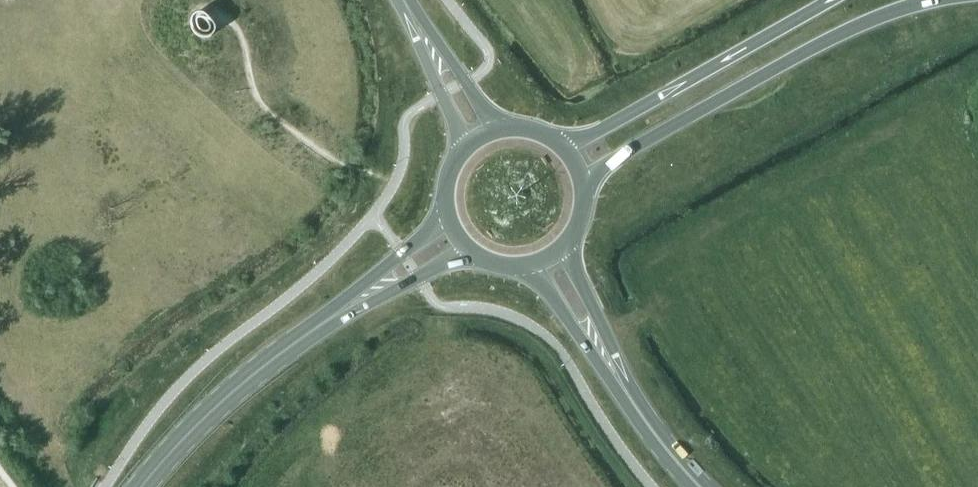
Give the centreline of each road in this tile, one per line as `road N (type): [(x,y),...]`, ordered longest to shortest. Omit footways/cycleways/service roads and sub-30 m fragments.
road 1 (trunk): [(583,182),(808,50),(934,0)]
road 2 (trunk): [(831,0),(566,149)]
road 3 (tertiary): [(336,313),(220,403),(142,486)]
road 4 (unclassified): [(408,6),(408,24),(465,149)]
road 5 (unclassified): [(499,129),(408,6)]
road 6 (tertiary): [(336,313),(359,311),(469,251)]
road 7 (tertiary): [(447,217),(336,313)]
road 8 (tertiary): [(701,486),(616,374)]
road 9 (tertiary): [(616,374),(566,245)]
road 10 (tertiary): [(531,266),(616,374)]

